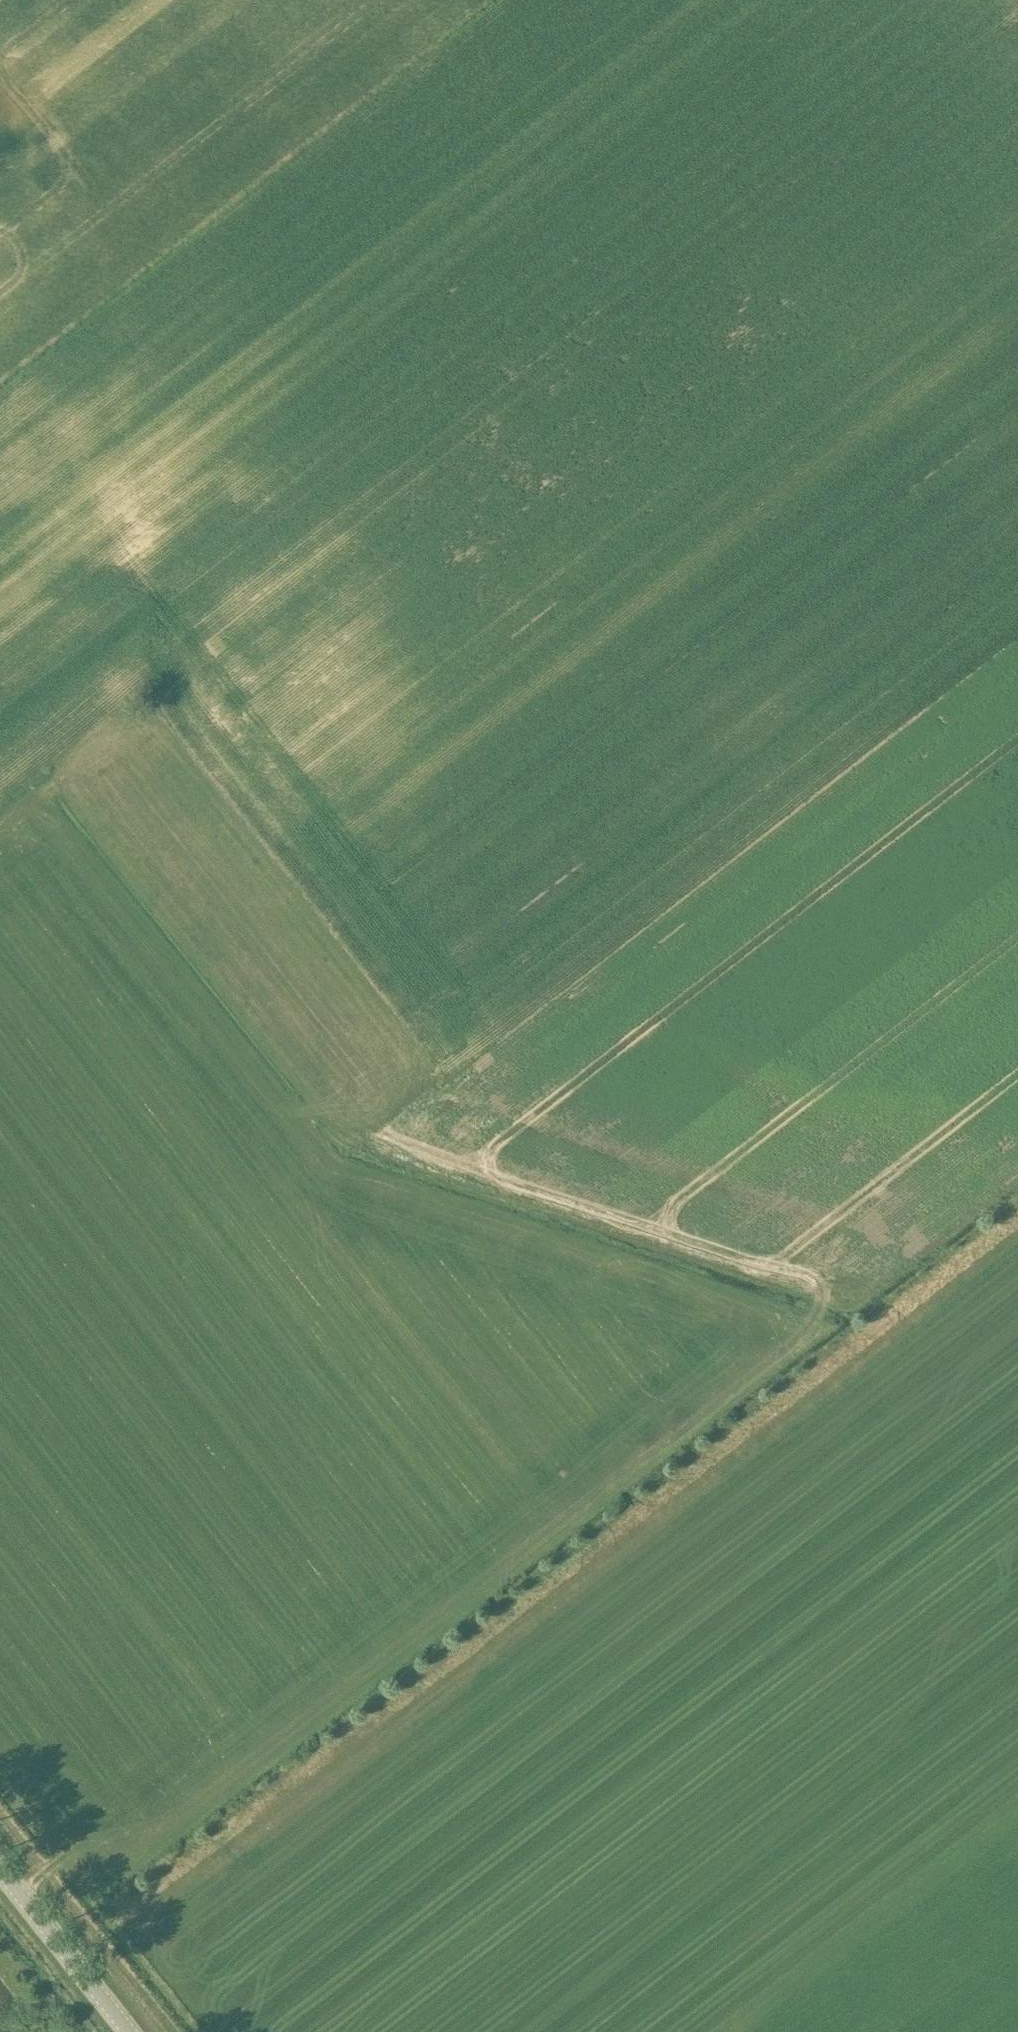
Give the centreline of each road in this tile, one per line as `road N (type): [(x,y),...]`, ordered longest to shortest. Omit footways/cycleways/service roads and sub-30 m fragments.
road 1 (unclassified): [(129,2031),(0,1869)]

